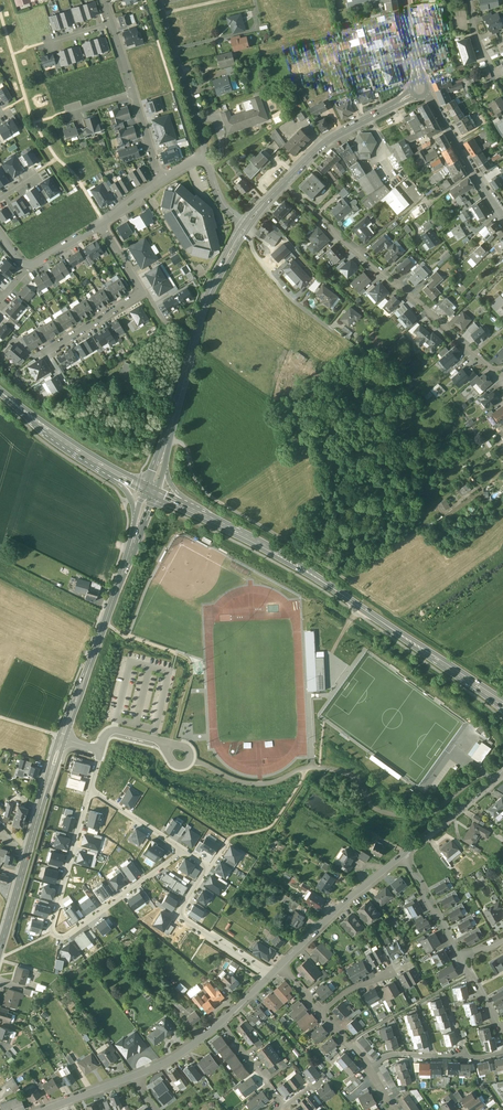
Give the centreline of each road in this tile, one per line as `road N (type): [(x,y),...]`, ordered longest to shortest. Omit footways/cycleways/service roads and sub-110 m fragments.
road 1 (residential): [(91,791),(55,935),(184,850)]
road 2 (residential): [(283,184),(498,376)]
road 3 (track): [(352,585),(220,503),(199,483),(187,447),(164,439)]
road 4 (primary): [(154,497),(350,600)]
road 5 (primary): [(0,947),(62,737)]
road 6 (primary): [(350,600),(277,549),(181,501)]
road 7 (residential): [(100,224),(142,293),(47,351)]
road 8 (residential): [(161,180),(105,0)]
road 9 (primary): [(62,737),(126,561)]
road 10 (primary): [(502,703),(350,600)]
road 11 (secondary): [(147,484),(0,390)]
road 12 (tertiary): [(283,184),(330,138),(419,89)]
road 13 (residential): [(402,854),(281,964)]
road 14 (residential): [(161,0),(206,153)]
road 15 (residential): [(270,975),(183,918),(207,872)]
road 16 (residential): [(419,89),(502,216)]
road 17 (residential): [(368,1066),(389,1054),(502,1054)]
road 18 (secondary): [(0,393),(105,471)]
road 19 (residential): [(502,773),(402,854)]
road 20 (tertiary): [(178,402),(213,286)]

